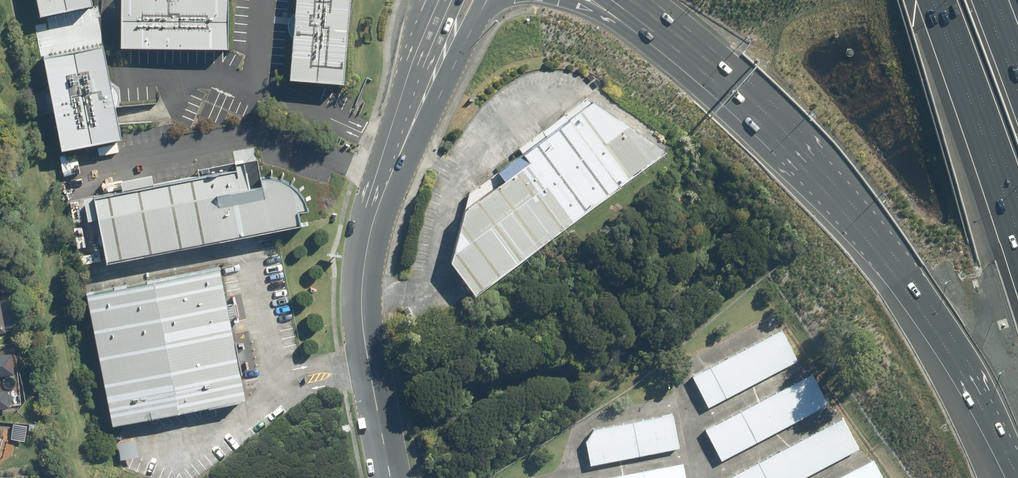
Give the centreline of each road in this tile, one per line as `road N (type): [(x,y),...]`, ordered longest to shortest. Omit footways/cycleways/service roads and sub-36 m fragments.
road 1 (motorway): [(1017,477),(977,394),(877,246),(783,134),(667,28)]
road 2 (secondary): [(436,68),(384,184),(363,275),(366,335),(393,477)]
road 3 (motorway): [(1017,225),(939,0)]

